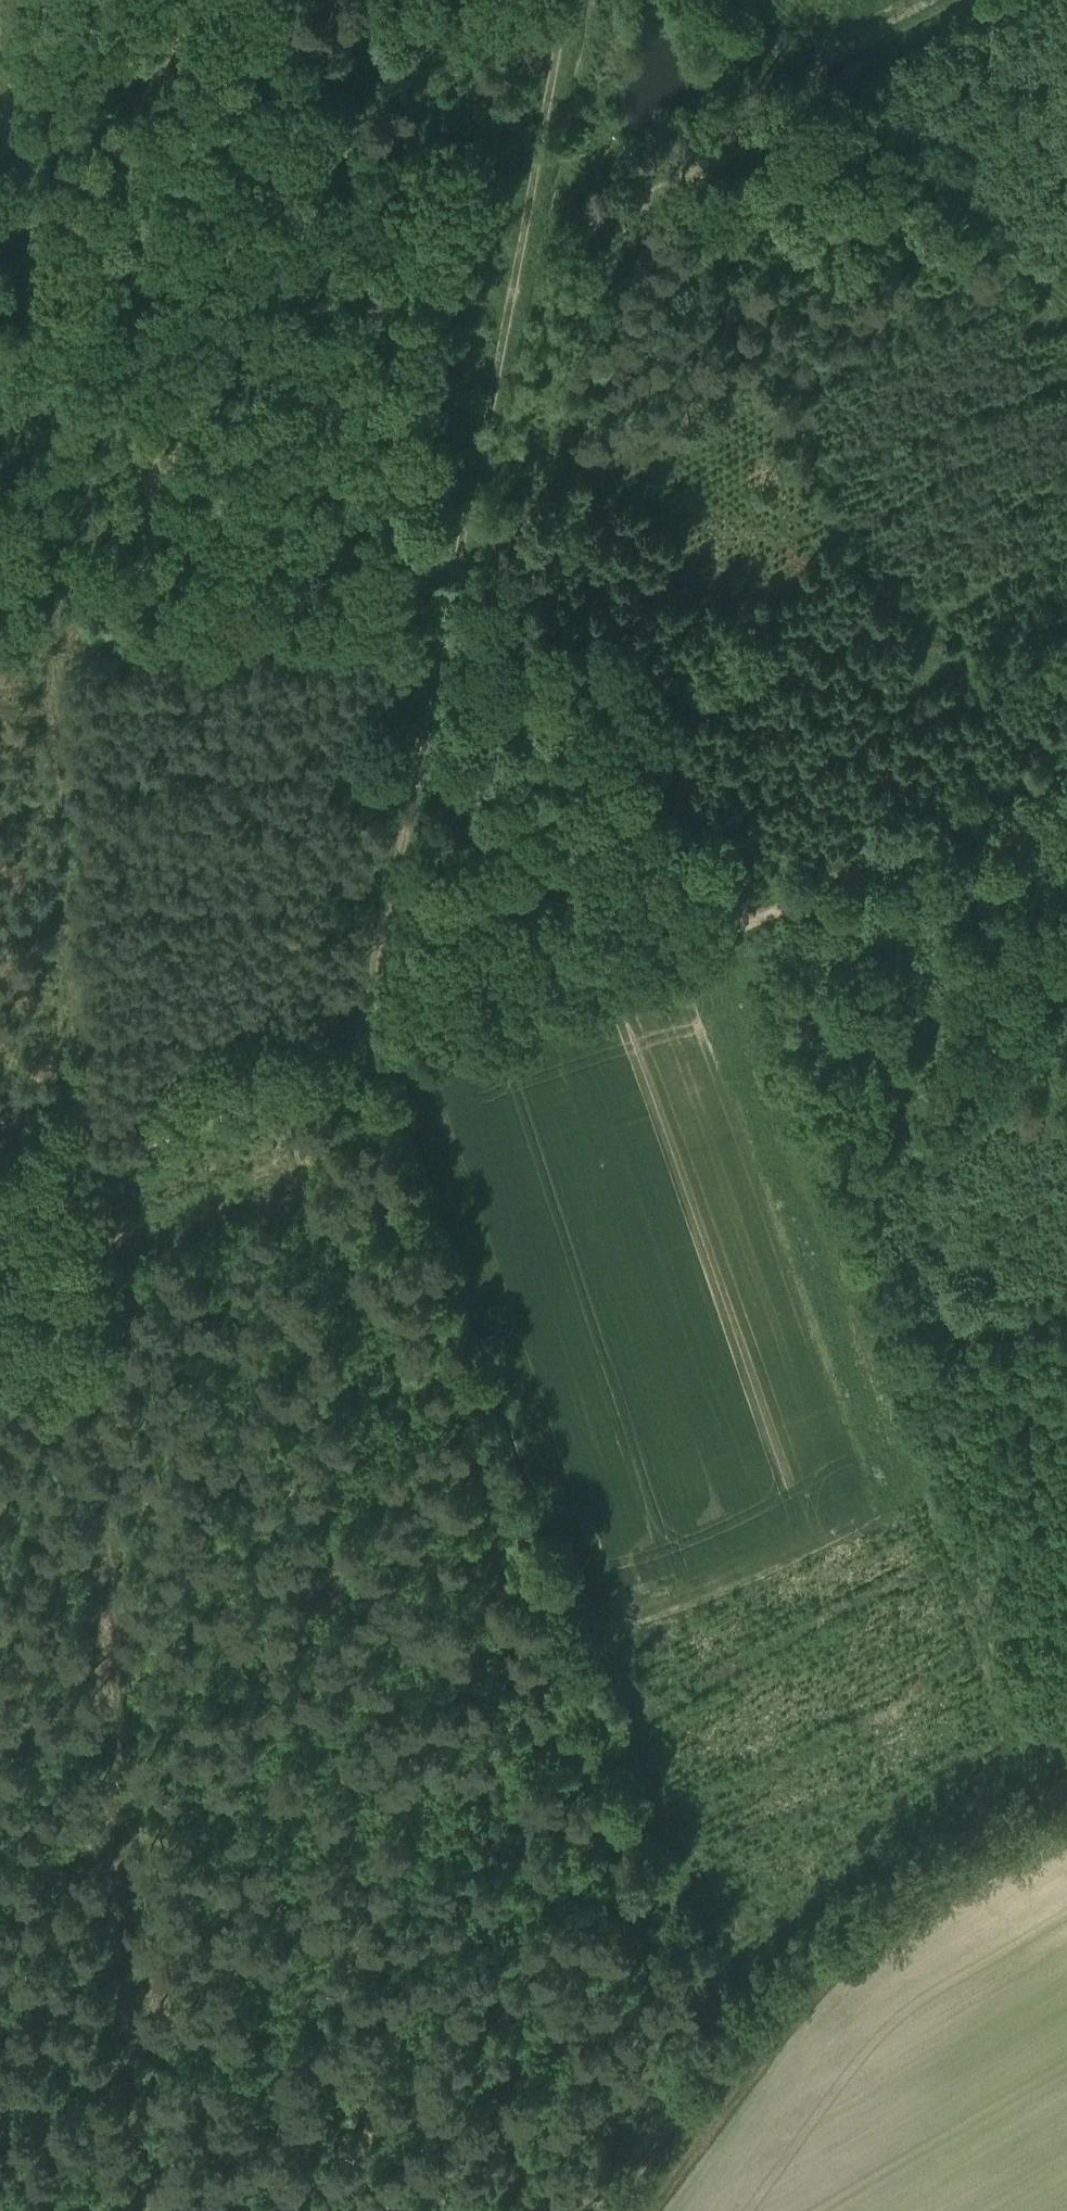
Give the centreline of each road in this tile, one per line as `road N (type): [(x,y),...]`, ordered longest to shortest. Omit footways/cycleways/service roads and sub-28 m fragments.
road 1 (track): [(0,1215),(1066,788)]
road 2 (track): [(565,0),(357,1073)]
road 3 (track): [(1066,301),(717,0)]

